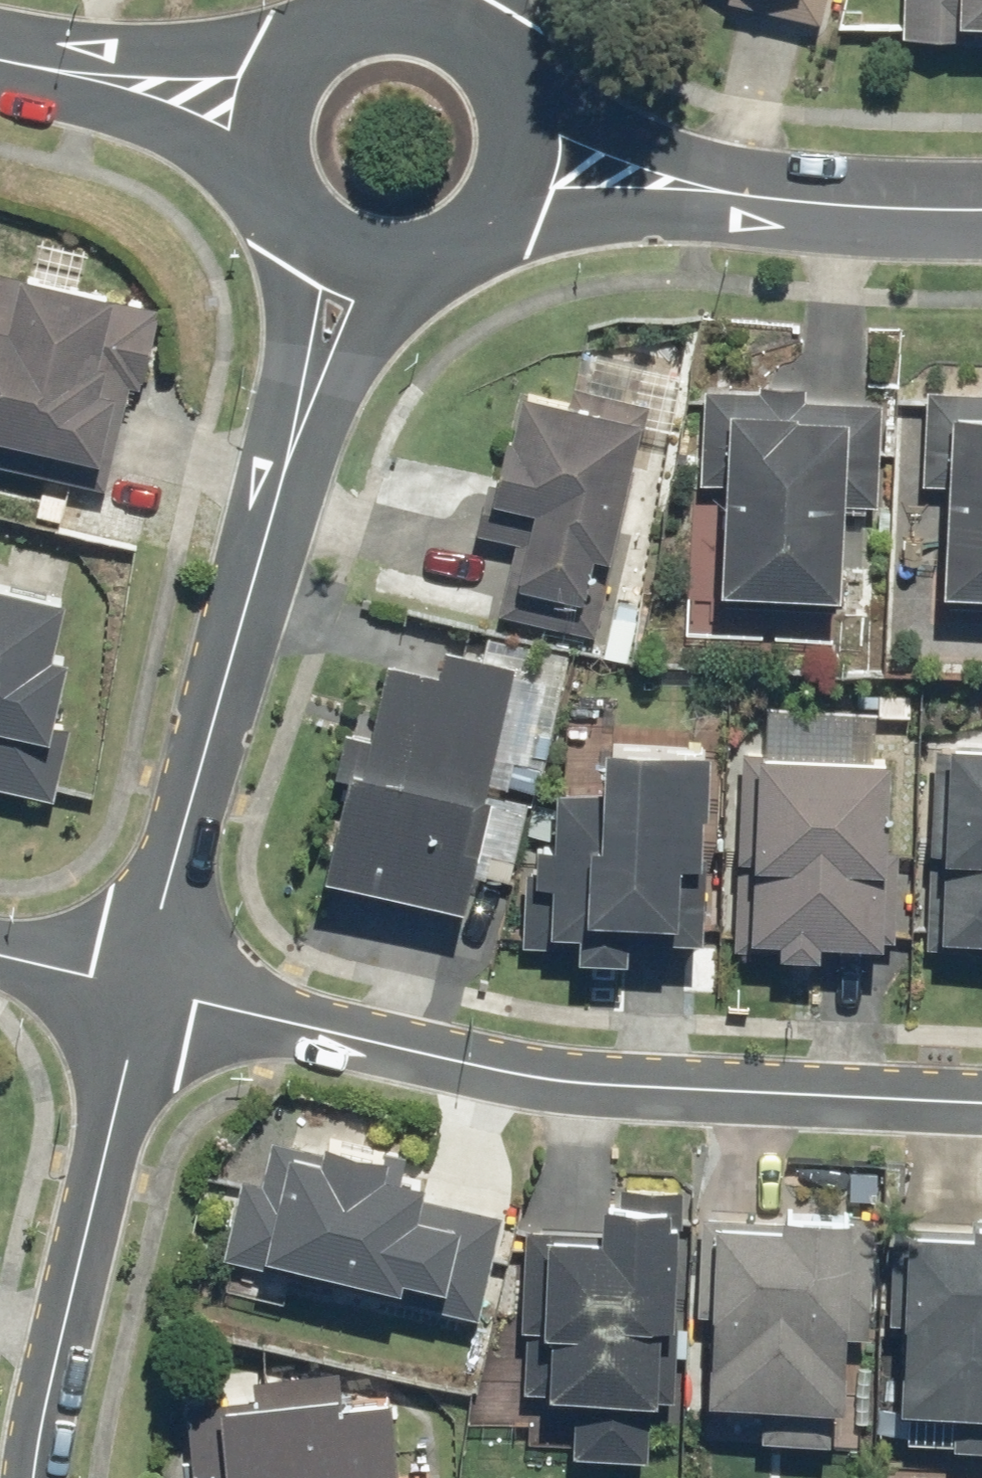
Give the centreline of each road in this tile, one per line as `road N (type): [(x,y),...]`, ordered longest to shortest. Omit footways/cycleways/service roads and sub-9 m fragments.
road 1 (residential): [(142,993),(576,1079),(981,1103)]
road 2 (residential): [(349,197),(142,993)]
road 3 (residential): [(490,130),(731,186),(981,207)]
road 4 (residential): [(142,993),(32,1419),(31,1477)]
road 5 (residential): [(0,54),(105,77),(268,91)]
road 6 (residential): [(490,130),(466,168),(431,192),(391,202),(349,197)]
road 7 (residential): [(0,957),(142,993)]
road 8 (residential): [(456,0),(491,48),(497,76),(490,130)]
road 9 (residential): [(349,197),(292,157),(268,91)]

